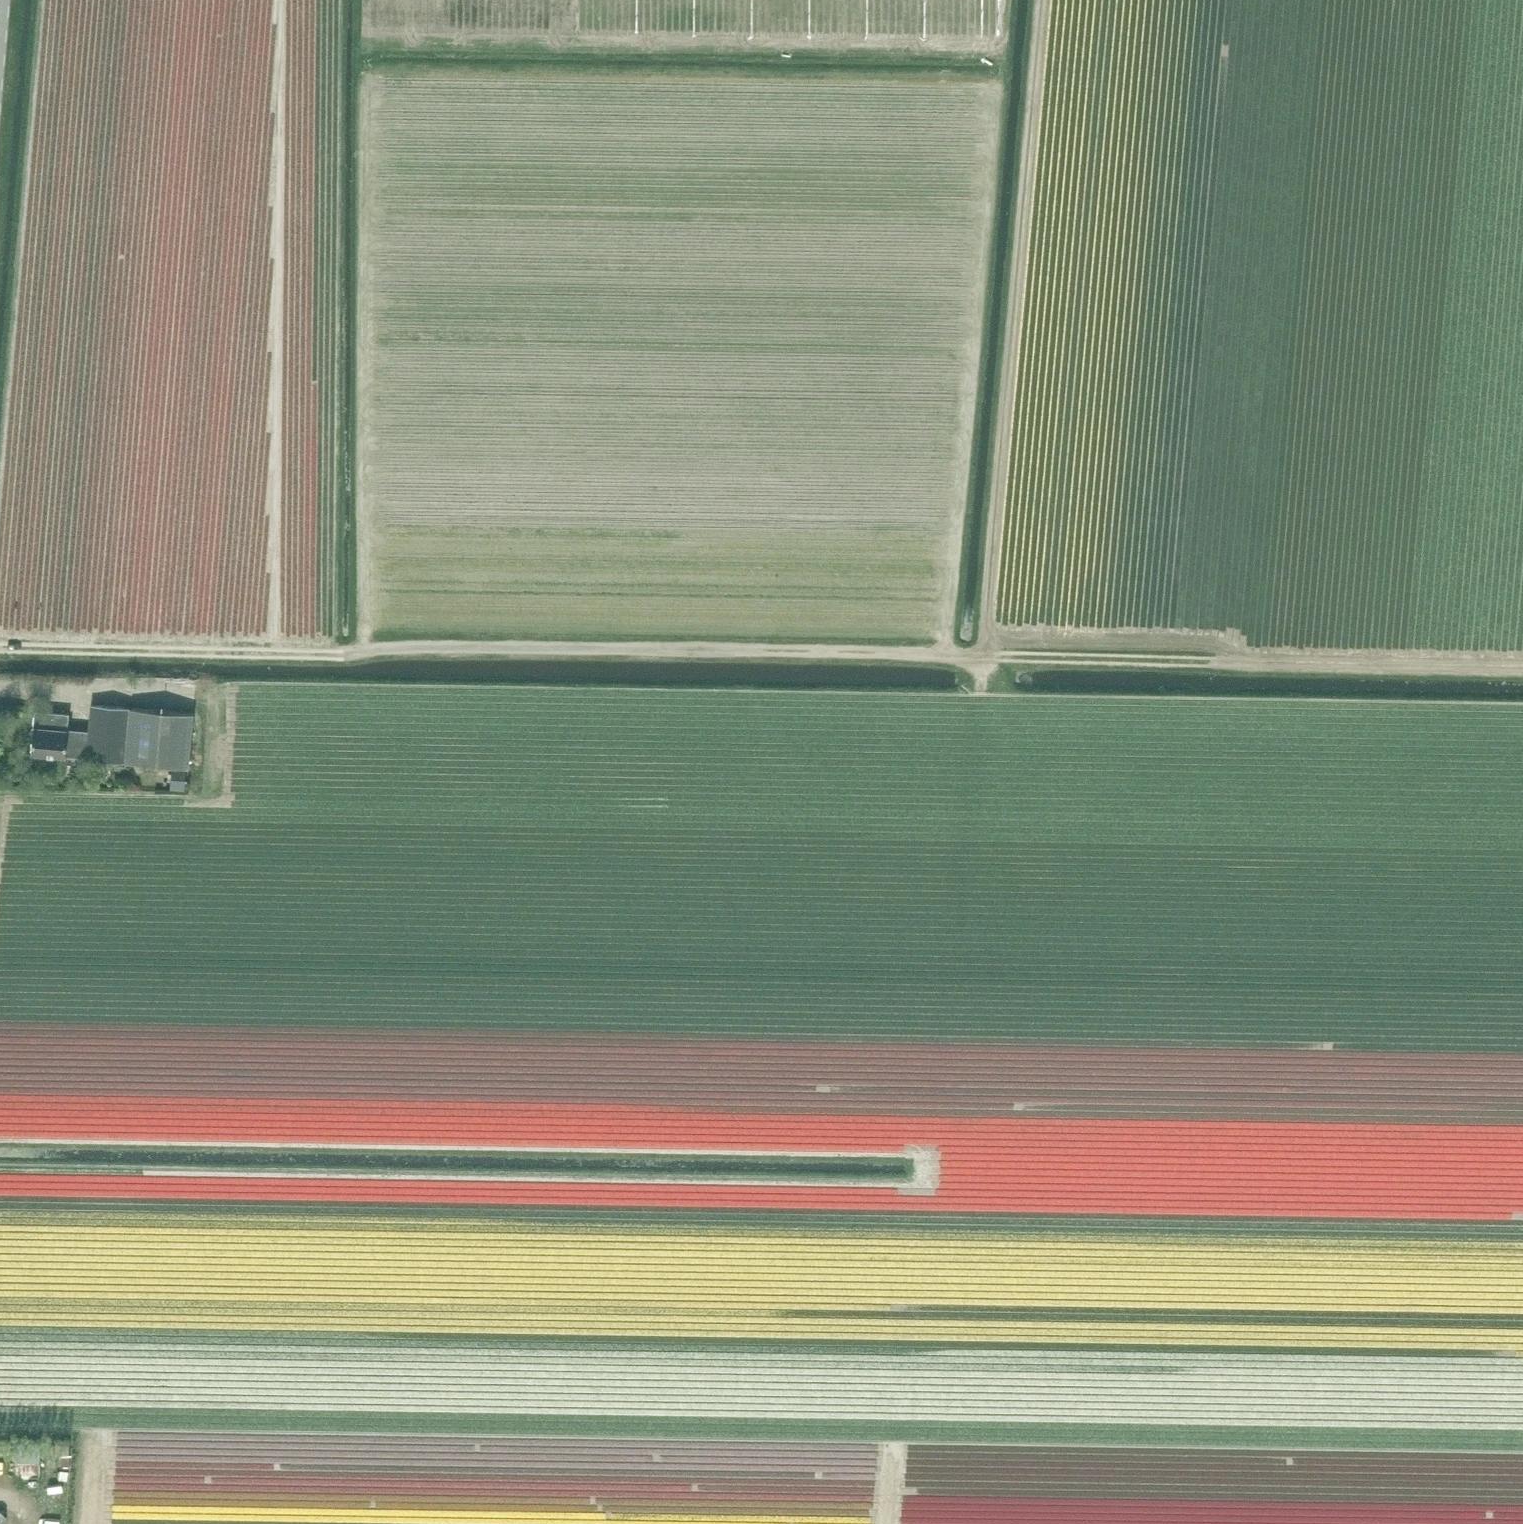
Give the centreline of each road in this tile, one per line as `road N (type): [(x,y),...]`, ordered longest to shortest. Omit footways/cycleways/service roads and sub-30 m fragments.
road 1 (track): [(1522,669),(879,651),(407,646),(344,656),(0,646)]

